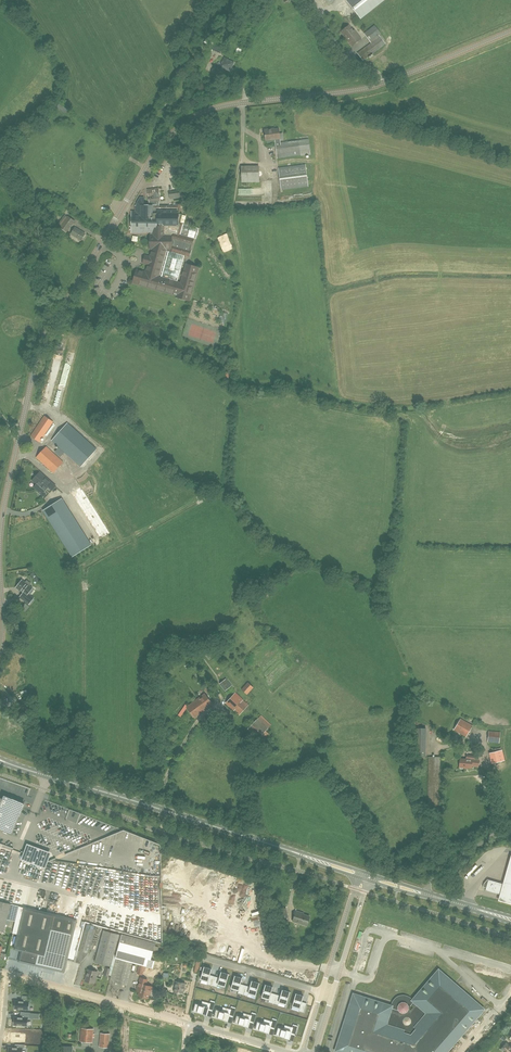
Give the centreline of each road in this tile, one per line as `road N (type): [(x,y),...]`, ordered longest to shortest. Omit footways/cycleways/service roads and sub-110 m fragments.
road 1 (tertiary): [(17,444),(49,327),(169,134),(222,106),(384,83)]
road 2 (primary): [(305,856),(0,761)]
road 3 (residential): [(188,1025),(5,976)]
road 4 (tertiary): [(384,83),(510,31)]
road 5 (residential): [(332,994),(210,958)]

